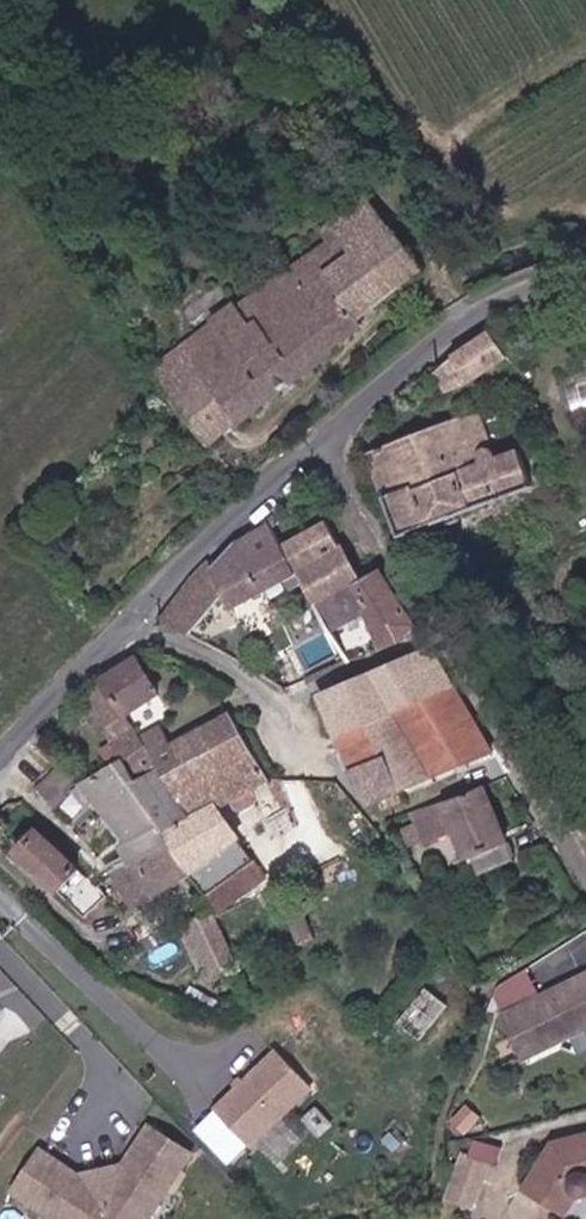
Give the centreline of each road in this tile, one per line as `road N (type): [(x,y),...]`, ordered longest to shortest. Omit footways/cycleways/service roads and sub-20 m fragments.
road 1 (unclassified): [(333,435),(369,518),(550,790),(585,860)]
road 2 (residential): [(333,435),(145,605),(0,761)]
road 3 (residential): [(585,275),(519,299),(436,344),(333,435)]

